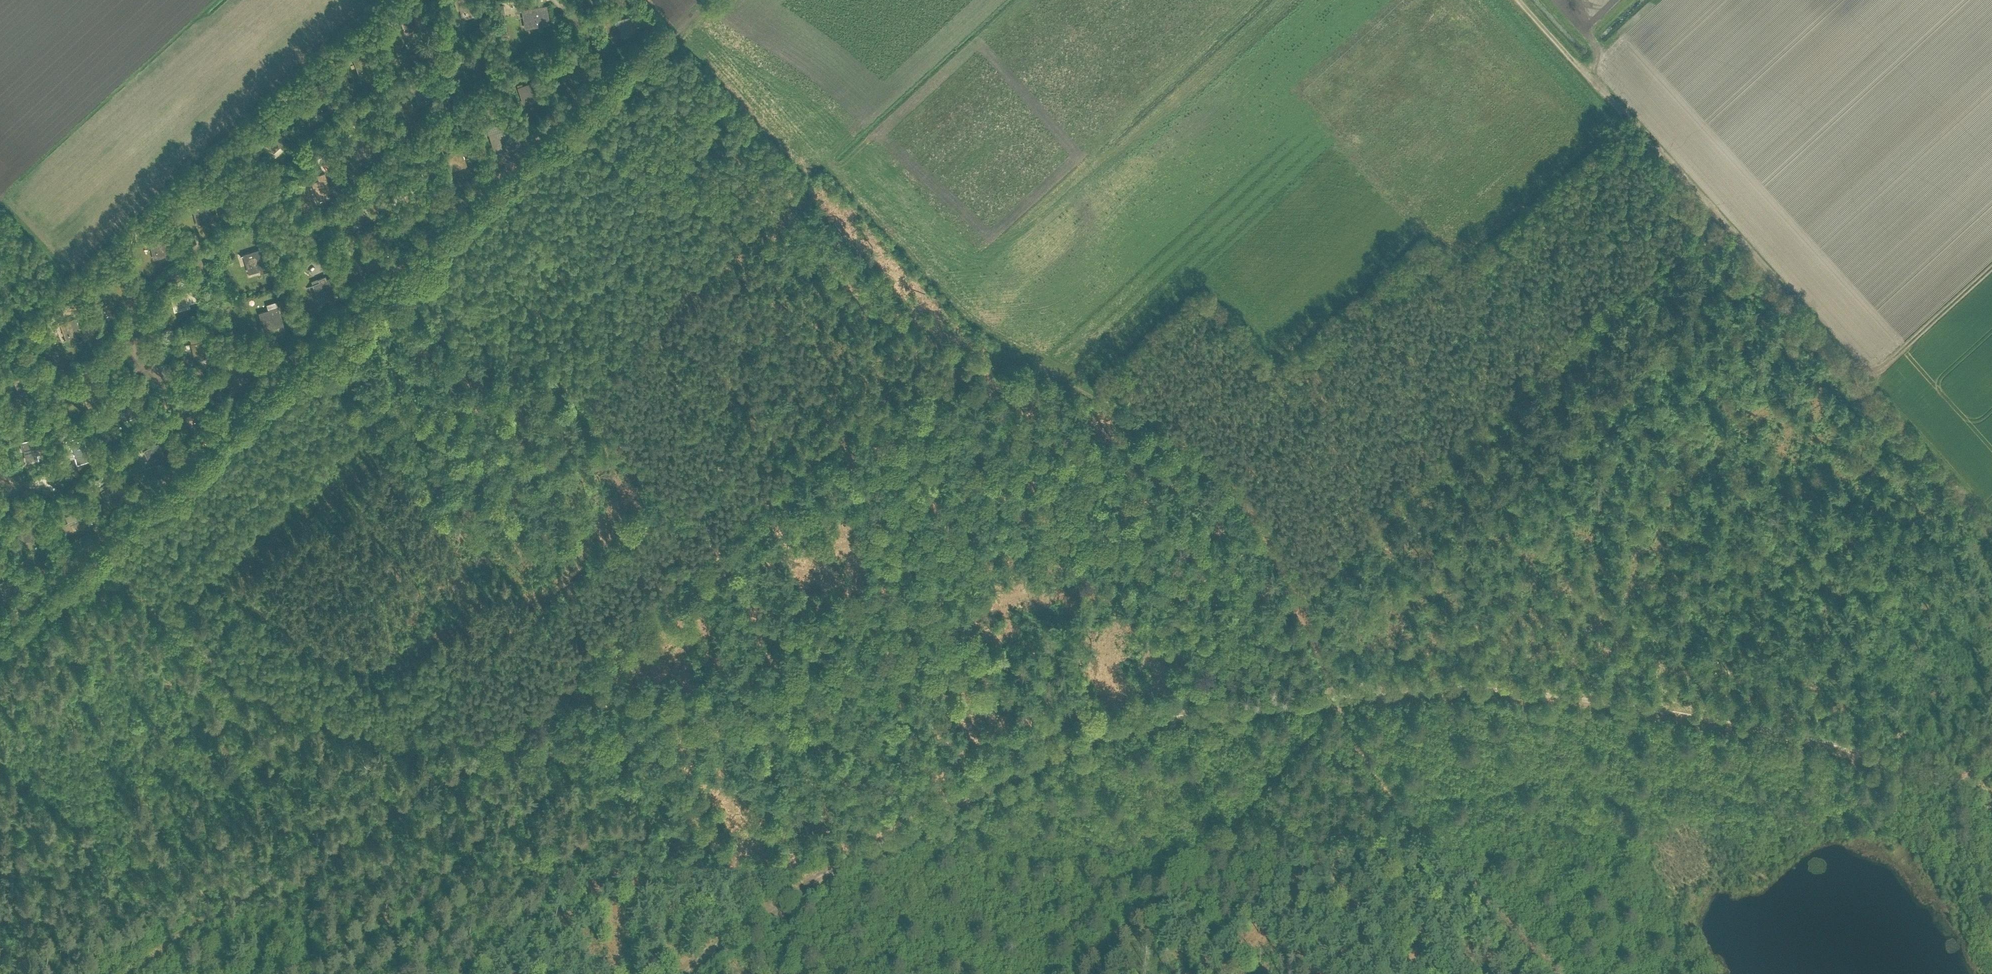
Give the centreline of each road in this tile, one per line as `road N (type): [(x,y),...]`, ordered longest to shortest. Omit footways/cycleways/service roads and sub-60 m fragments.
road 1 (track): [(125,973),(245,883),(502,739),(659,589),(878,406),(1014,361),(1179,445),(1229,482),(1252,511),(1390,784),(1567,973)]
road 2 (track): [(674,973),(718,938),(904,828),(1061,745),(1181,711),(1491,678),(1693,707),(1828,740),(1991,796)]
road 3 (track): [(834,973),(779,905),(666,796),(502,739),(382,738),(287,713),(188,643),(106,552)]
road 4 (track): [(1715,214),(1181,711)]
road 5 (track): [(1520,0),(1991,520)]
road 6 (track): [(1014,361),(786,253),(561,119)]
road 7 (track): [(299,374),(0,648)]
road 8 (track): [(1072,973),(1251,799),(1339,692)]
road 9 (track): [(1867,380),(1991,266)]

